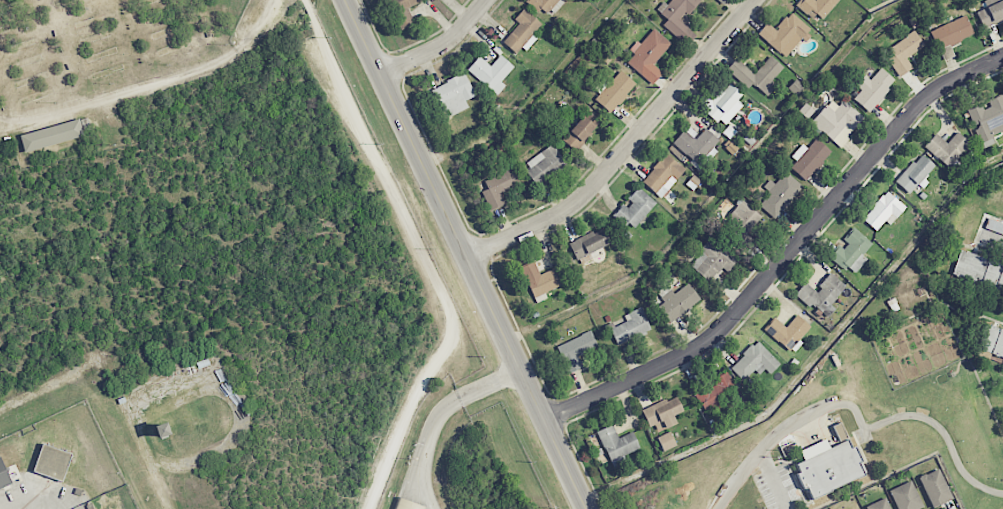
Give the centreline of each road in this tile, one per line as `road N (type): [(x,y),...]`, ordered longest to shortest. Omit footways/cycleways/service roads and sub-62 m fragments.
road 1 (residential): [(543,421),(709,338),(925,97),(1002,56)]
road 2 (tertiary): [(585,508),(346,0)]
road 3 (residential): [(368,508),(456,314),(307,0)]
road 4 (residential): [(754,0),(586,192),(465,259)]
road 5 (residential): [(521,376),(451,409),(410,508)]
road 6 (residential): [(485,0),(444,42),(382,76)]

